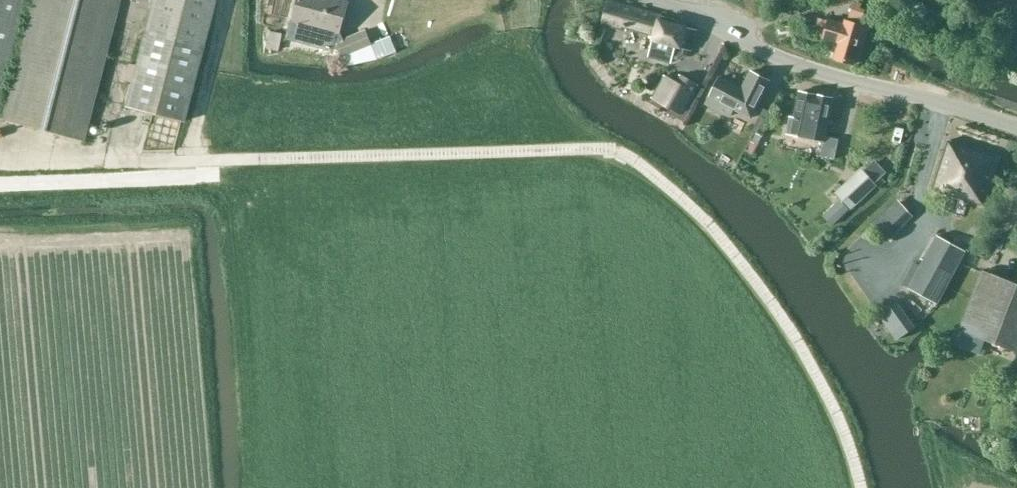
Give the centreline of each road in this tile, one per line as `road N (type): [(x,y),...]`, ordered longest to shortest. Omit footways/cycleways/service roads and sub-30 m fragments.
road 1 (unclassified): [(1016,128),(772,57),(660,0)]

